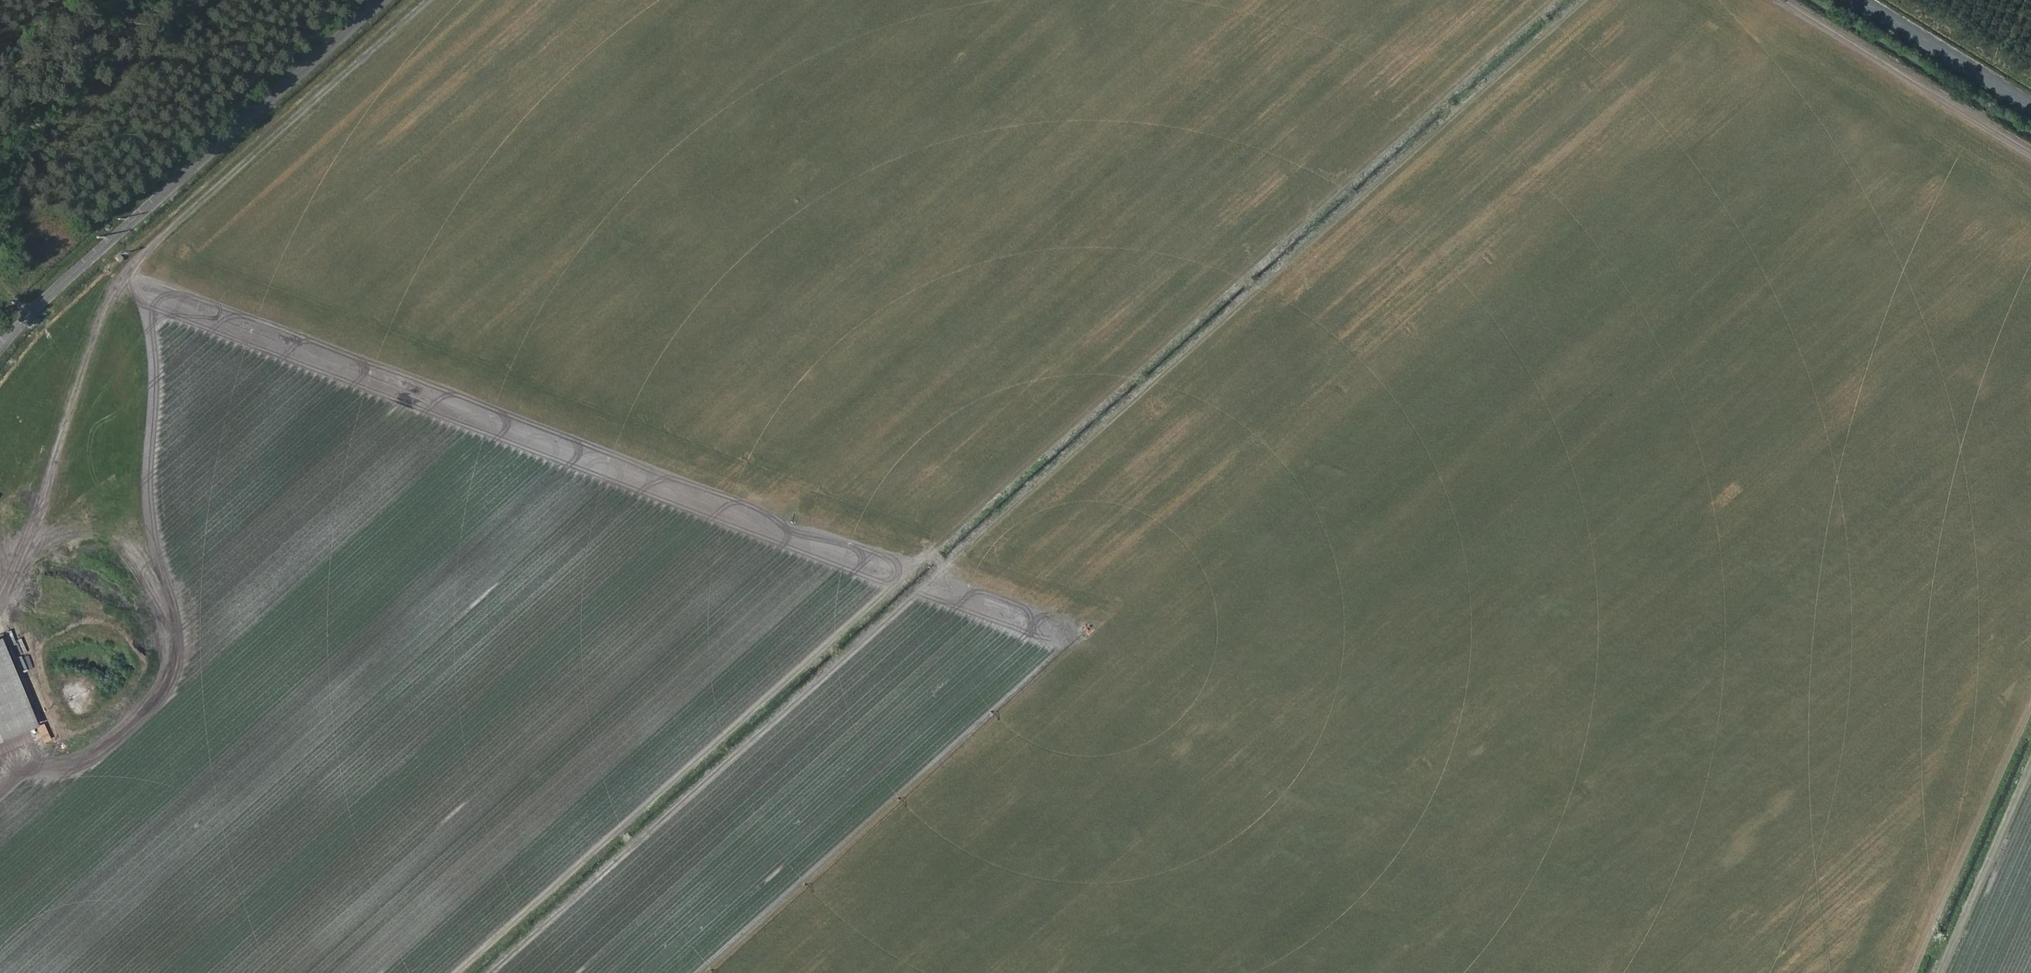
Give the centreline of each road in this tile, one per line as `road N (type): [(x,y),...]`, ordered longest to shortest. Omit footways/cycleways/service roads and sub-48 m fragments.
road 1 (residential): [(0,348),(44,300),(384,0)]
road 2 (secondary): [(1856,0),(2030,108)]

